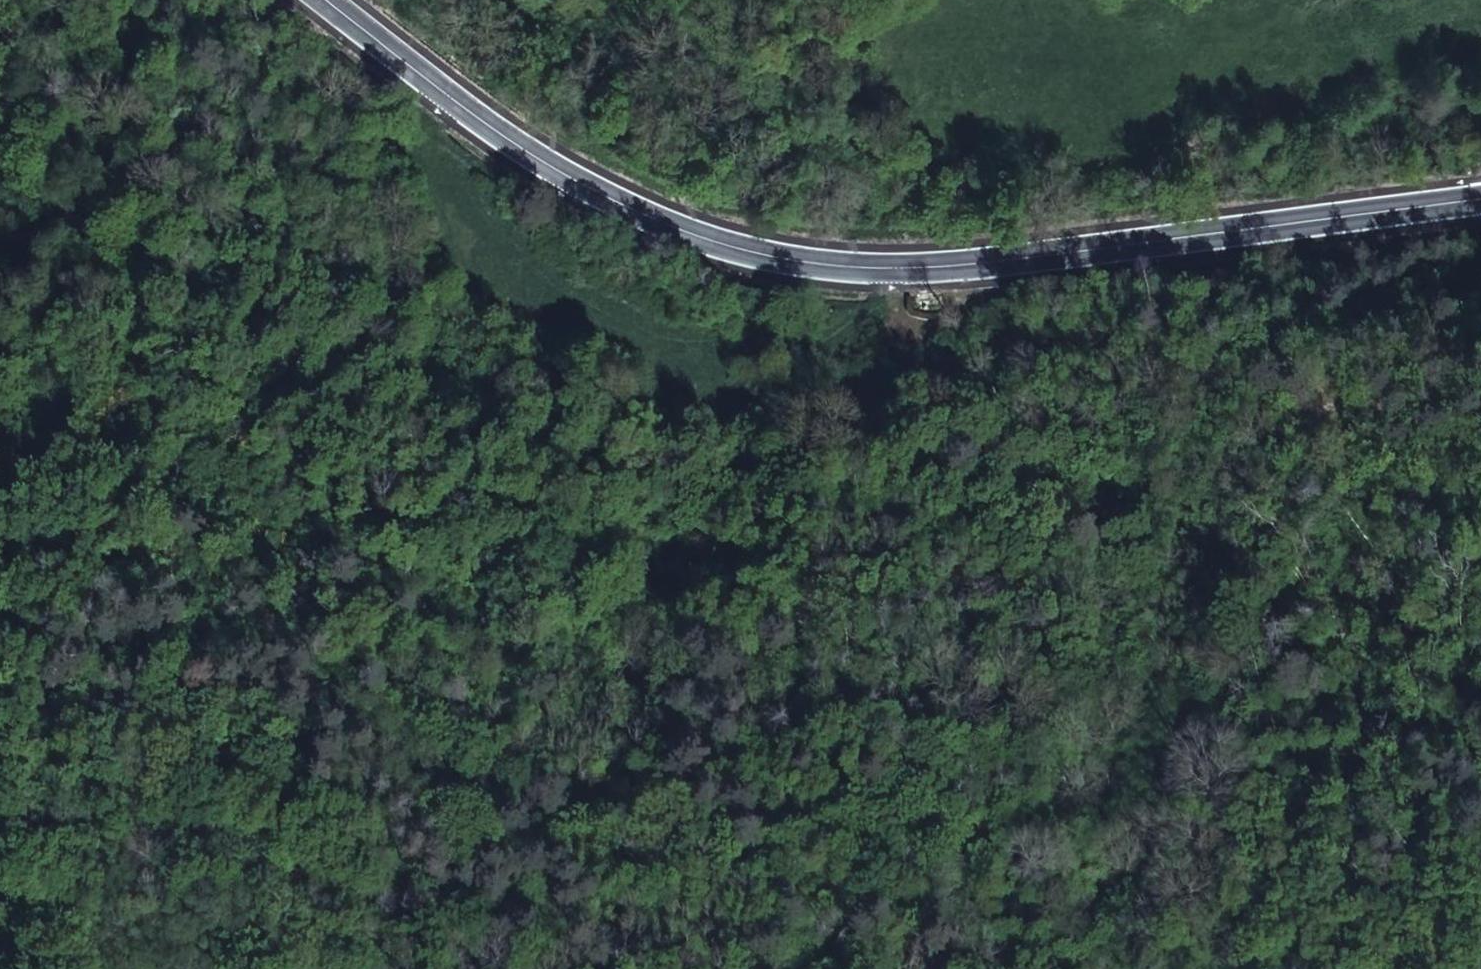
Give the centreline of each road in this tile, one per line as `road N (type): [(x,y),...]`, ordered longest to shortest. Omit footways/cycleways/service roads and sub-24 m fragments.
road 1 (secondary): [(1480,199),(920,257),(740,245),(563,180),(333,0)]
road 2 (track): [(1164,968),(1196,860),(1198,705),(1251,581)]

